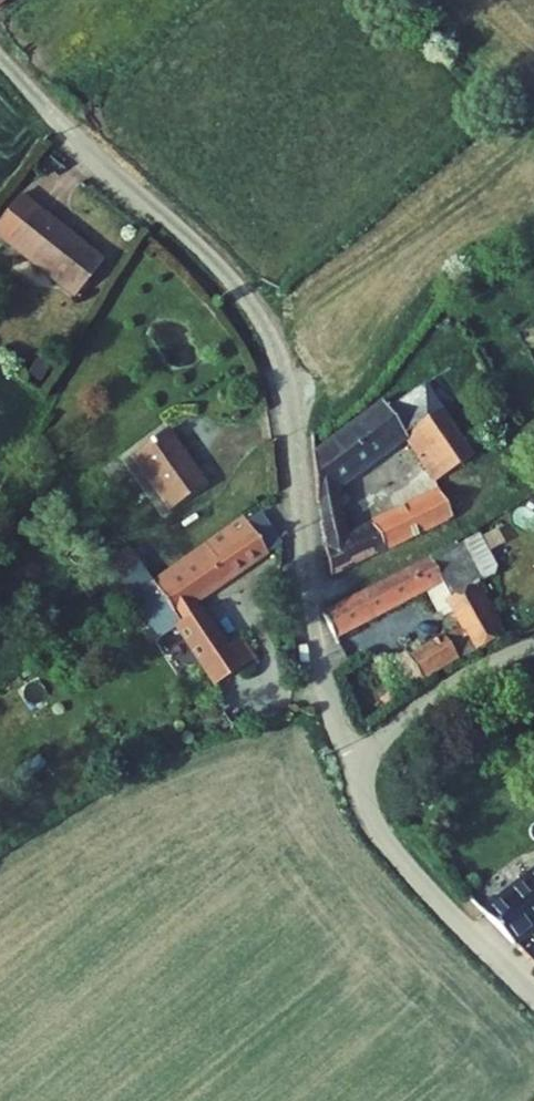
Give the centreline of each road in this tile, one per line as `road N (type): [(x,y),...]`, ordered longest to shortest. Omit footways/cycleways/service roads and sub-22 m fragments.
road 1 (unclassified): [(345,751),(317,661),(291,412),(263,331),(217,267),(86,151),(0,57)]
road 2 (unclassified): [(533,996),(389,843),(345,751)]
road 3 (unclassified): [(533,651),(451,686),(345,751)]

